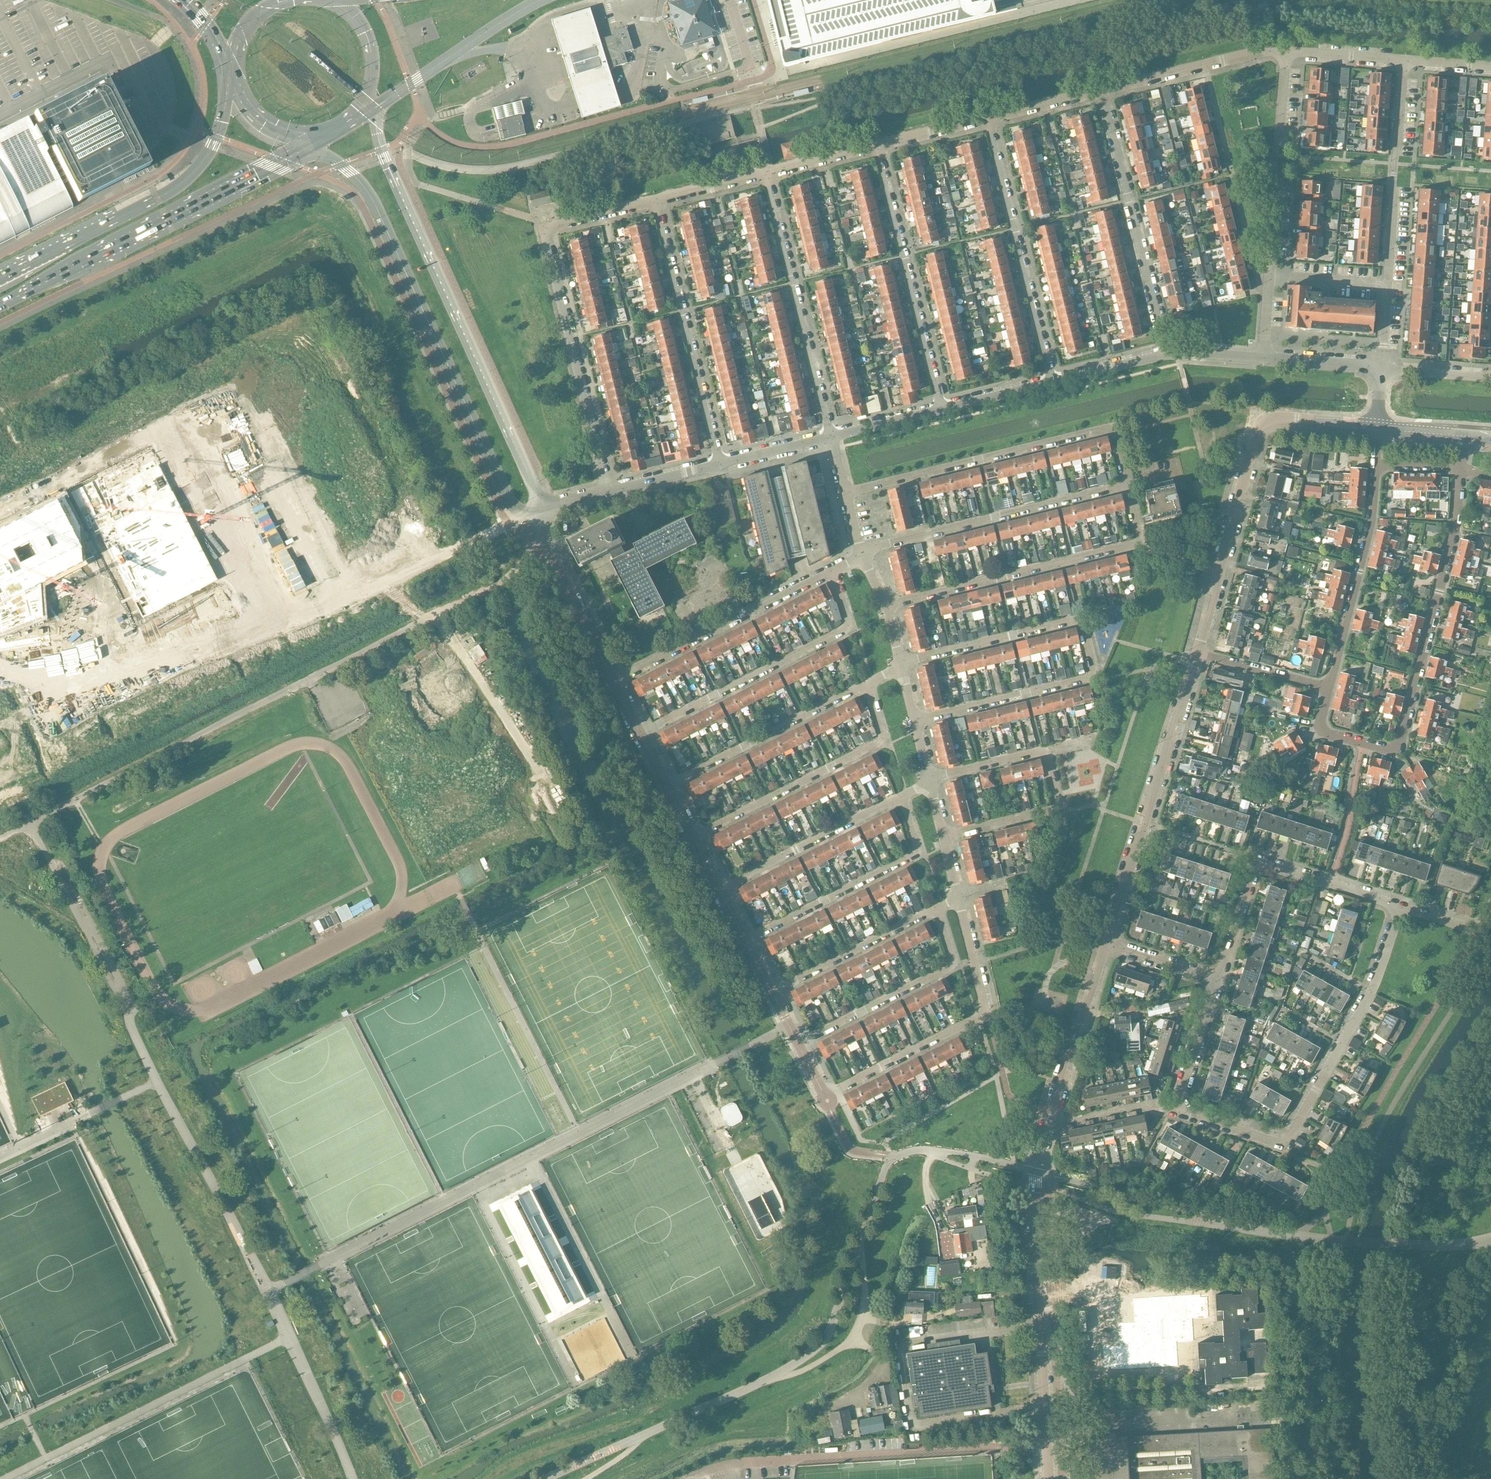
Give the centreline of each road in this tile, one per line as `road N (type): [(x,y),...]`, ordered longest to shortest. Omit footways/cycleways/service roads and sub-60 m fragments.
road 1 (unclassified): [(307,147),(328,154),(363,188),(512,505),(539,508)]
road 2 (unclassified): [(539,508),(375,127)]
road 3 (unclassified): [(894,1156),(824,1341),(774,1376),(645,1433)]
road 4 (residential): [(608,492),(544,231),(659,203)]
road 5 (tertiary): [(1195,655),(1258,425),(1378,431)]
road 6 (primary): [(0,306),(307,147)]
road 7 (residential): [(845,493),(1112,427),(1126,485)]
road 8 (primary): [(233,82),(217,138),(191,175),(0,278)]
road 9 (residential): [(888,605),(1135,546),(1126,485)]
road 10 (tertiary): [(1048,1478),(1033,1171)]
road 11 (tertiary): [(1106,945),(1195,655)]
road 12 (residential): [(824,1098),(989,1013),(959,900)]
road 13 (residential): [(643,737),(851,628),(833,573)]
road 14 (residential): [(943,837),(1057,807),(1044,754),(929,782)]
road 15 (residential): [(1400,744),(1456,523),(1461,469)]
road 16 (residential): [(695,840),(888,742),(871,684)]
road 17 (residential): [(860,553),(1126,485)]
road 18 (residential): [(832,438),(769,176)]
road 19 (residential): [(942,410),(879,149)]
road 20 (residential): [(719,464),(659,203)]
road 21 (residential): [(1054,381),(988,122)]
road 22 (residential): [(1167,353),(1105,94)]
road 23 (residential): [(1283,1141),(1376,984),(1400,905)]
road 24 (residential): [(746,943),(922,855),(902,798)]
road 25 (residential): [(1283,1141),(1172,1102),(1212,977)]
road 26 (residential): [(902,668),(1081,623),(1096,682)]
road 27 (residential): [(614,683),(833,573)]
road 28 (tertiary): [(1033,1171),(1106,945)]
road 29 (residential): [(800,1045),(956,967),(938,910)]
road 30 (residential): [(669,789),(871,684)]
road 31 (residential): [(1328,690),(1377,469)]
road 32 (residential): [(1388,284),(1405,61)]
road 33 (residential): [(1267,276),(1279,55)]
road 34 (residential): [(721,891),(902,798)]
road 35 (residential): [(172,391),(0,480)]
road 36 (primary): [(382,103),(544,0)]
road 37 (residential): [(914,727),(1096,682)]
road 38 (residential): [(775,997),(938,910)]
road 39 (residential): [(1105,94),(1279,55)]
road 40 (residential): [(614,683),(539,547)]
road 41 (residential): [(1400,905),(1254,860)]
road 42 (residential): [(1033,1171),(932,1150),(894,1156)]
road 43 (residential): [(1328,690),(1195,655)]
road 44 (residential): [(1279,55),(1405,61)]
road 45 (residential): [(1212,977),(1254,860)]
road 46 (residential): [(1400,744),(1392,750),(1324,732),(1328,690)]
road 47 (residential): [(1267,276),(1388,284)]
road 48 (residential): [(988,122),(1105,94)]
road 49 (residential): [(1262,360),(1382,367)]

